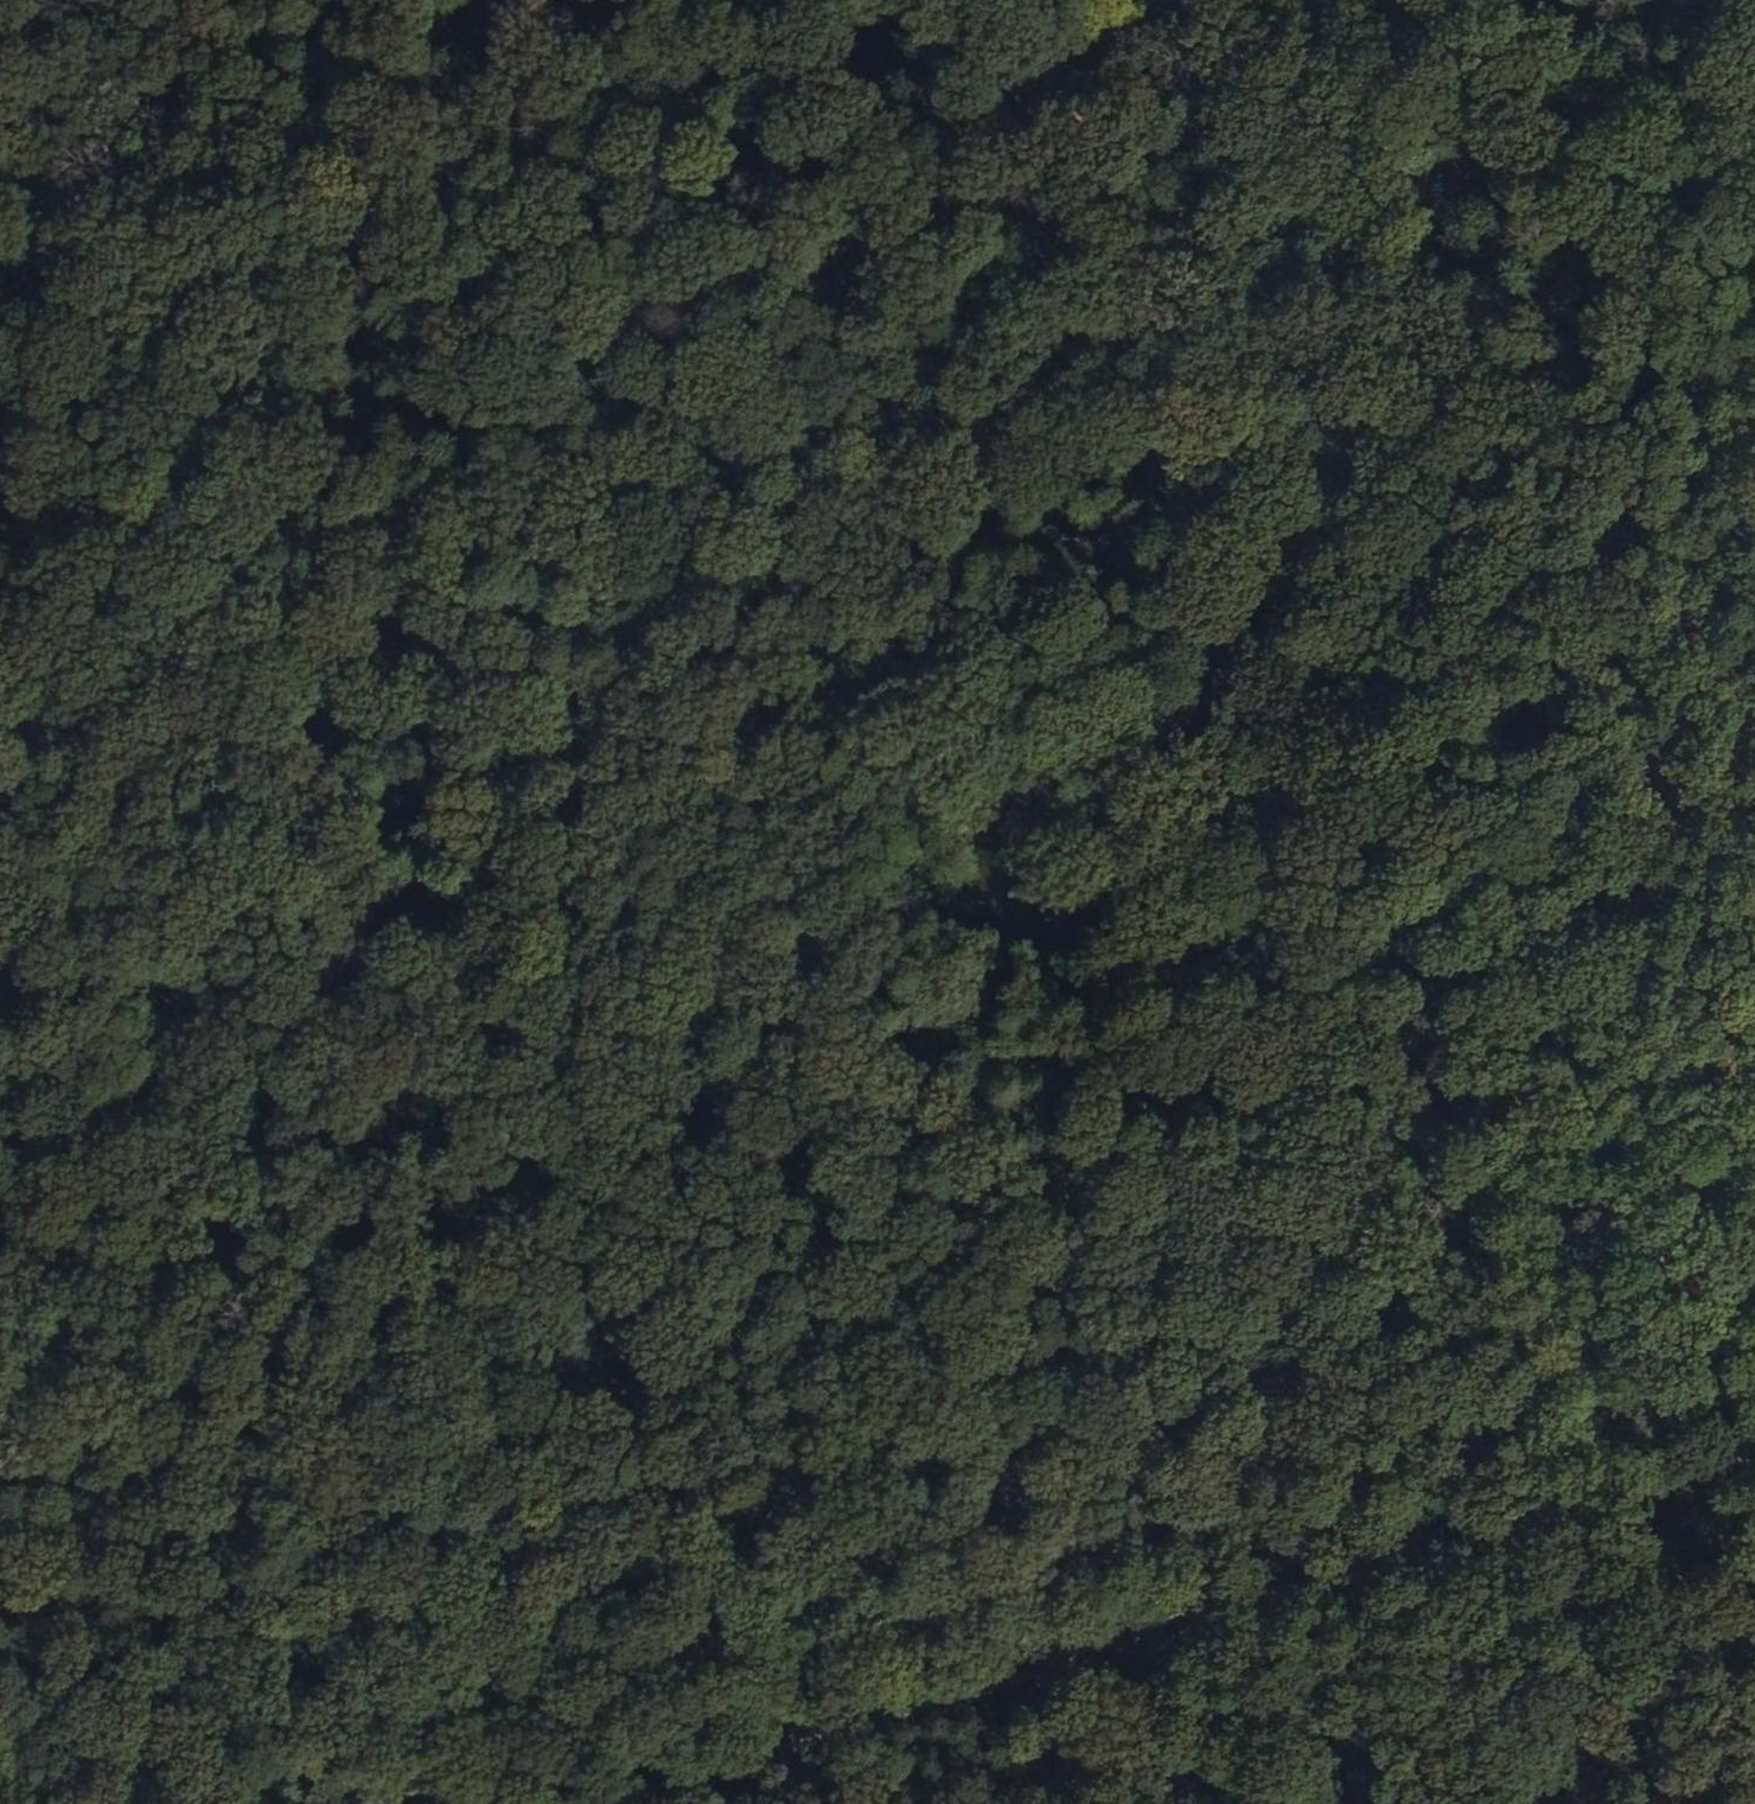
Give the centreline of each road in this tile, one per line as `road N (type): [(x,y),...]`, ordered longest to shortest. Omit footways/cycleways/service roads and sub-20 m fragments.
road 1 (track): [(574,1803),(1754,1467)]
road 2 (track): [(1583,0),(1754,122)]

